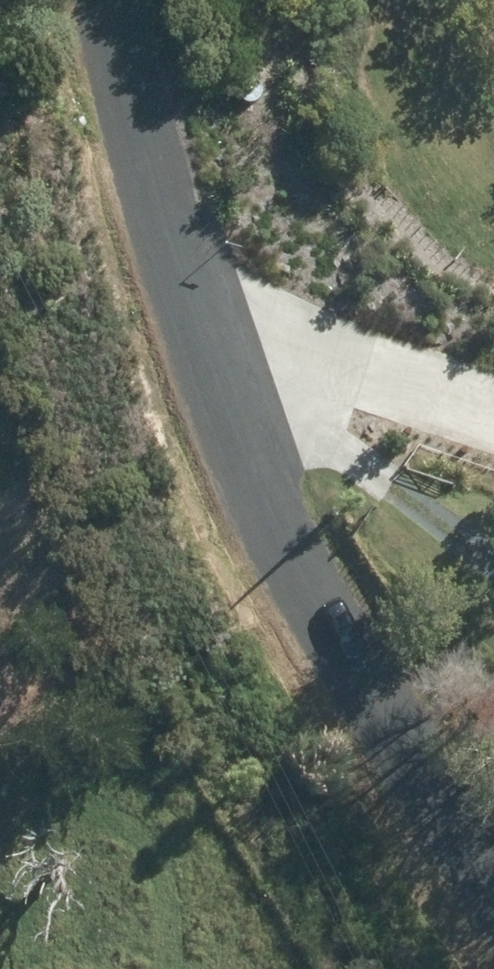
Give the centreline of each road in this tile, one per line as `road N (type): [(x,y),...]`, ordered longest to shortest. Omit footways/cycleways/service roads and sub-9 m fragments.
road 1 (unclassified): [(192,291),(222,423),(307,607),(493,881)]
road 2 (residential): [(192,291),(493,392)]
road 3 (track): [(222,423),(493,573)]
road 4 (unclassified): [(111,0),(192,291)]

